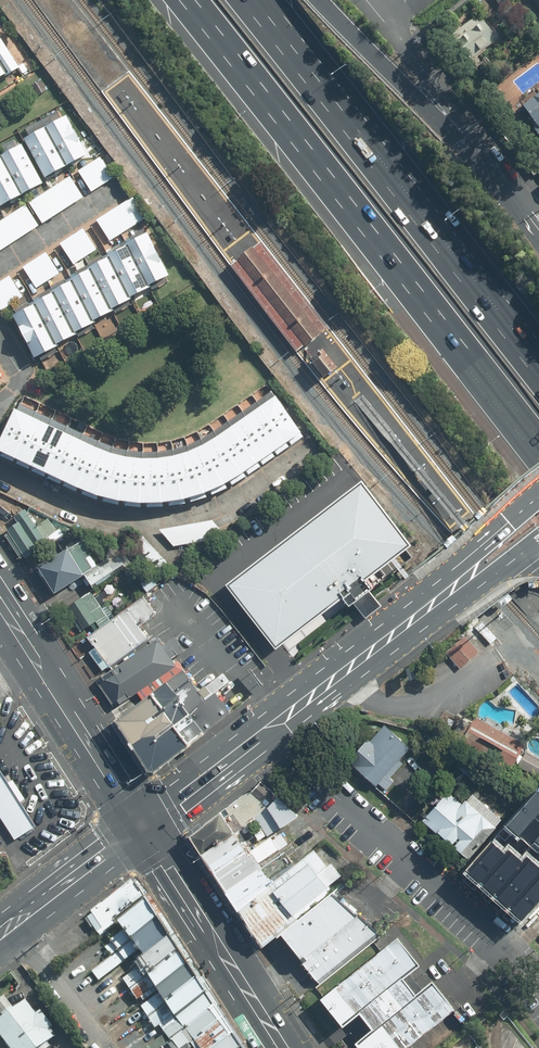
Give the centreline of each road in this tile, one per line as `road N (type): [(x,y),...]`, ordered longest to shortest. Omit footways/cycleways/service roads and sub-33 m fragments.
road 1 (motorway): [(538,437),(196,0)]
road 2 (motorway): [(238,0),(538,368)]
road 3 (residential): [(265,732),(501,944),(538,993)]
road 4 (primary): [(0,604),(143,832)]
road 5 (secondary): [(343,673),(538,495)]
road 6 (primary): [(143,832),(282,1047)]
road 7 (motorway): [(322,0),(501,183)]
road 8 (secondary): [(538,543),(343,673)]
road 9 (residential): [(387,18),(501,183)]
road 10 (secondary): [(0,941),(143,832)]
road 11 (secondary): [(143,832),(265,732)]

